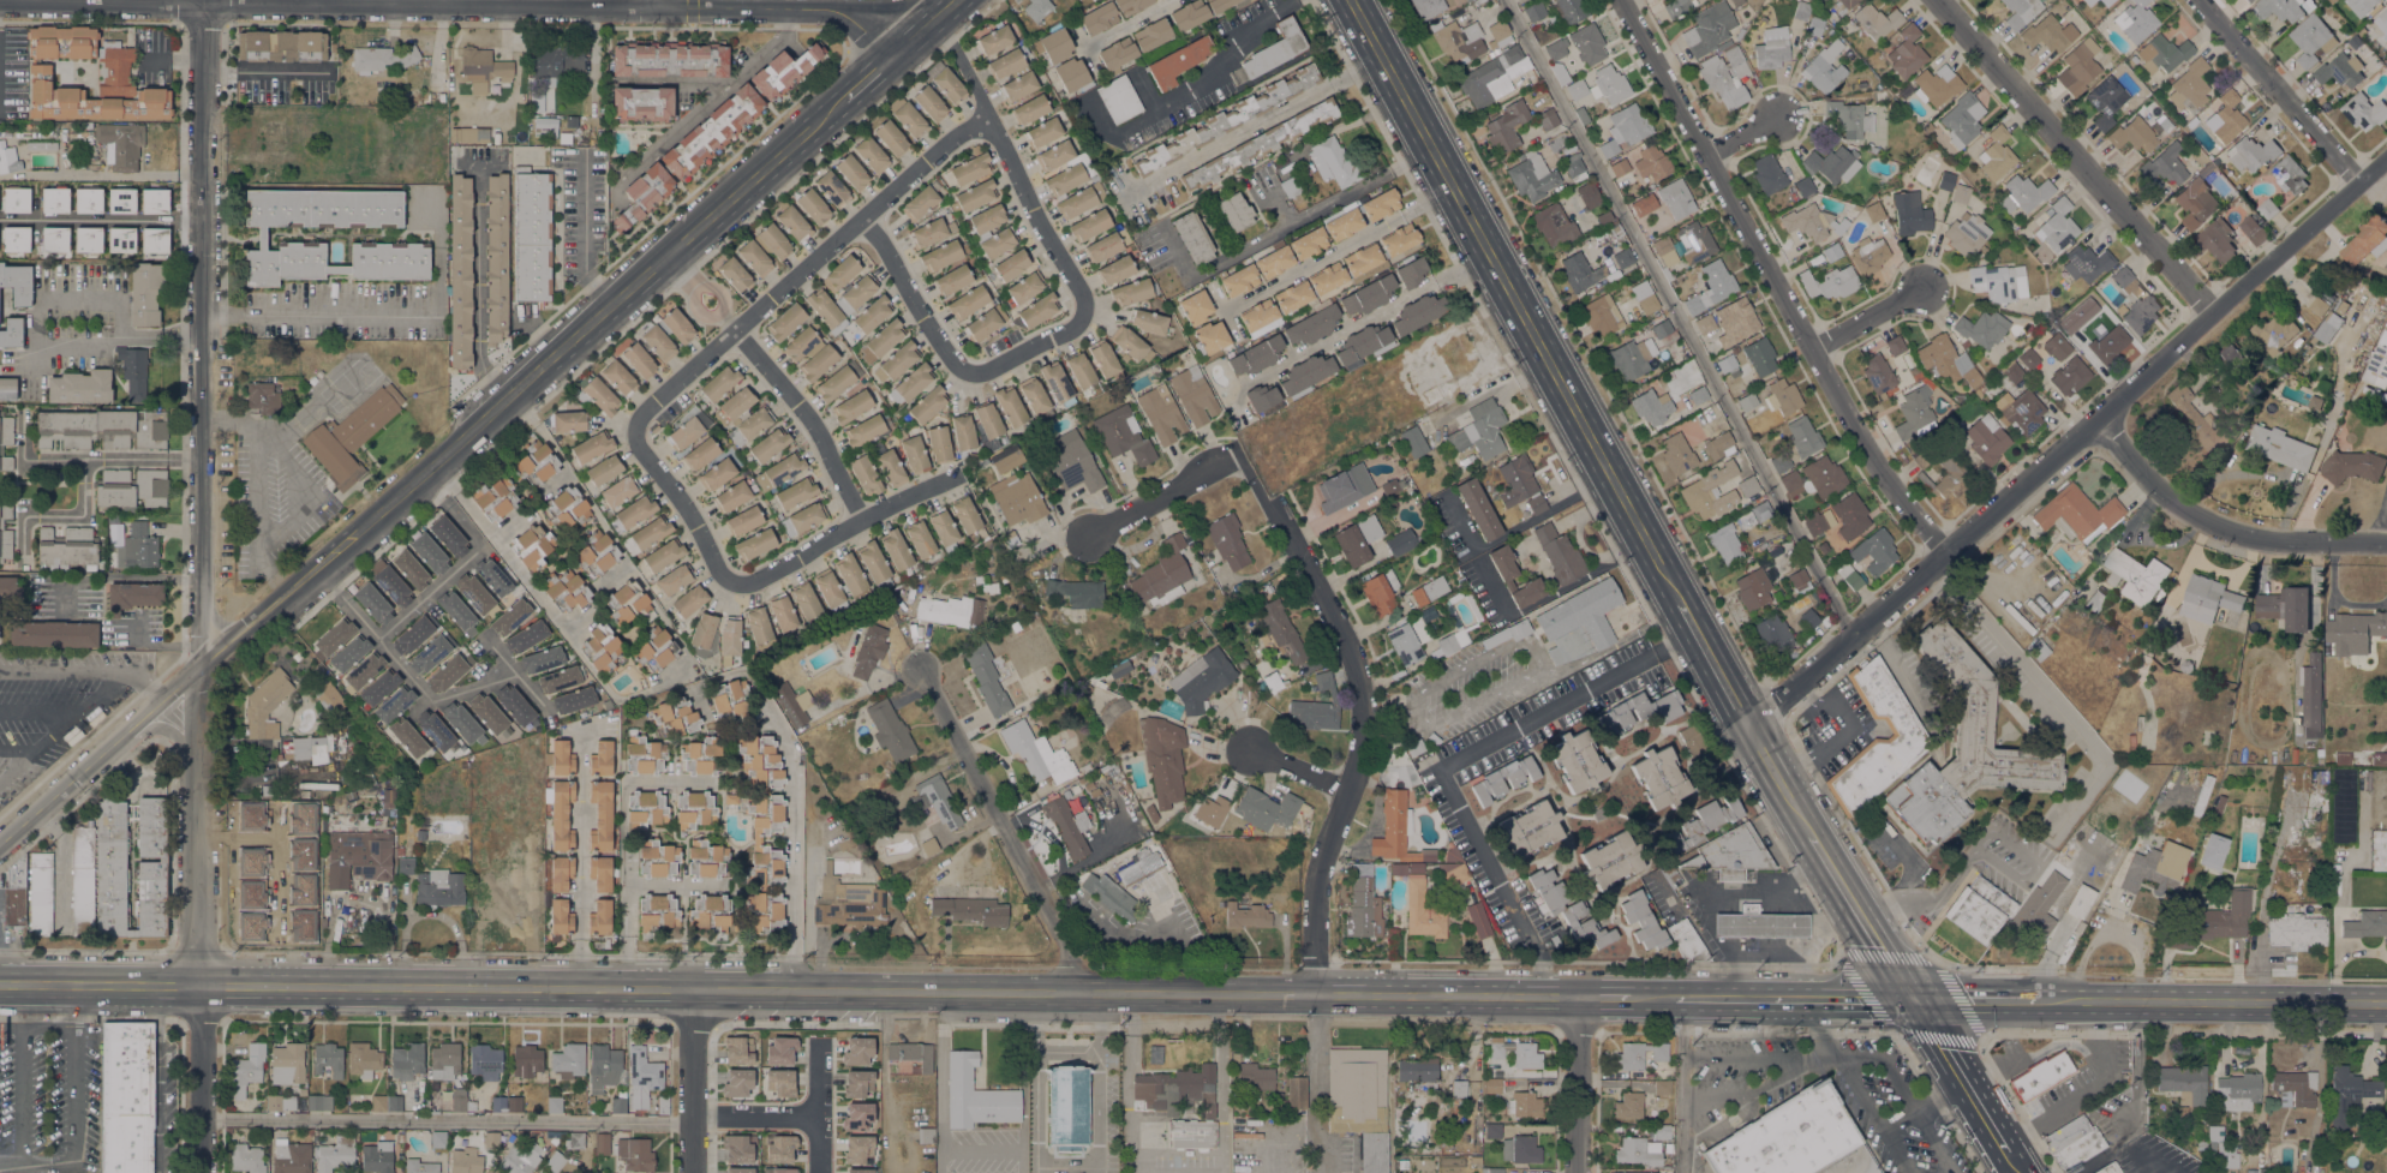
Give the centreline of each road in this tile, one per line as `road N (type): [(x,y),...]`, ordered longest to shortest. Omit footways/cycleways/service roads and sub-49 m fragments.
road 1 (secondary): [(846,101),(0,835)]
road 2 (residential): [(204,986),(190,669),(196,4)]
road 3 (primary): [(1579,998),(690,993)]
road 4 (residential): [(1747,728),(2386,160)]
road 5 (tertiary): [(813,7),(0,2)]
road 6 (primary): [(690,993),(0,983)]
road 7 (primary): [(1349,0),(1680,602)]
road 8 (residential): [(1945,553),(1863,445),(1621,0)]
road 9 (residential): [(1321,997),(1317,891),(1347,795),(1359,722),(1354,678),(1340,636),(1242,456)]
road 10 (residential): [(2213,312),(1938,0)]
road 11 (residential): [(1075,995),(1072,960),(923,672)]
road 12 (primary): [(2386,1004),(2039,1000)]
road 13 (residential): [(2386,545),(2286,545),(2172,503),(2093,423)]
road 14 (residential): [(2359,184),(2198,0)]
road 15 (primary): [(1913,999),(1674,998)]
road 16 (primary): [(1809,833),(1913,999)]
road 17 (primary): [(1913,999),(2011,1163)]
road 18 (residential): [(204,1172),(204,986)]
road 19 (tertiary): [(690,993),(691,1172)]
road 20 (residential): [(1574,1172),(1579,998)]
road 21 (residential): [(1242,456),(1091,537)]
road 22 (primary): [(1680,602),(1747,728)]
road 23 (primary): [(2039,1000),(1913,999)]
road 24 (residential): [(1920,288),(1813,348)]
road 25 (primary): [(1747,728),(1809,833)]

